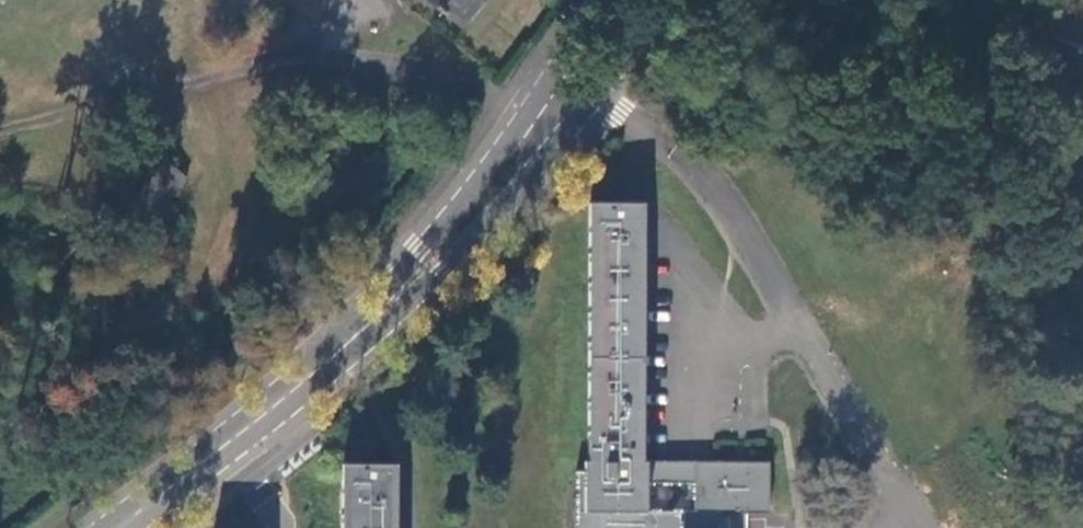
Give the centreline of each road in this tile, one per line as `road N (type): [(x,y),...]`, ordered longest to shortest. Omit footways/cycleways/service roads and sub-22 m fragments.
road 1 (tertiary): [(563,62),(476,185),(372,302),(234,426),(102,527)]
road 2 (tertiary): [(136,527),(390,320),(603,90)]
road 3 (unclassified): [(1082,50),(946,0)]

